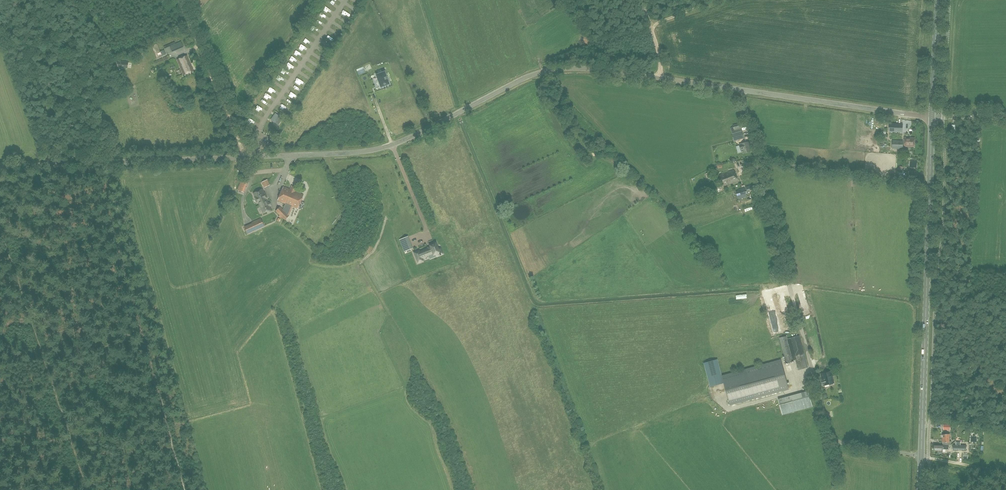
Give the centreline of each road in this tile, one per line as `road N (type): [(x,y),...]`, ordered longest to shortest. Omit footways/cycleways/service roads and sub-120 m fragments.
road 1 (unclassified): [(0,167),(369,151),(557,69),(932,117)]
road 2 (primary): [(921,457),(932,117)]
road 3 (track): [(89,163),(180,489)]
road 4 (track): [(247,157),(178,0)]

